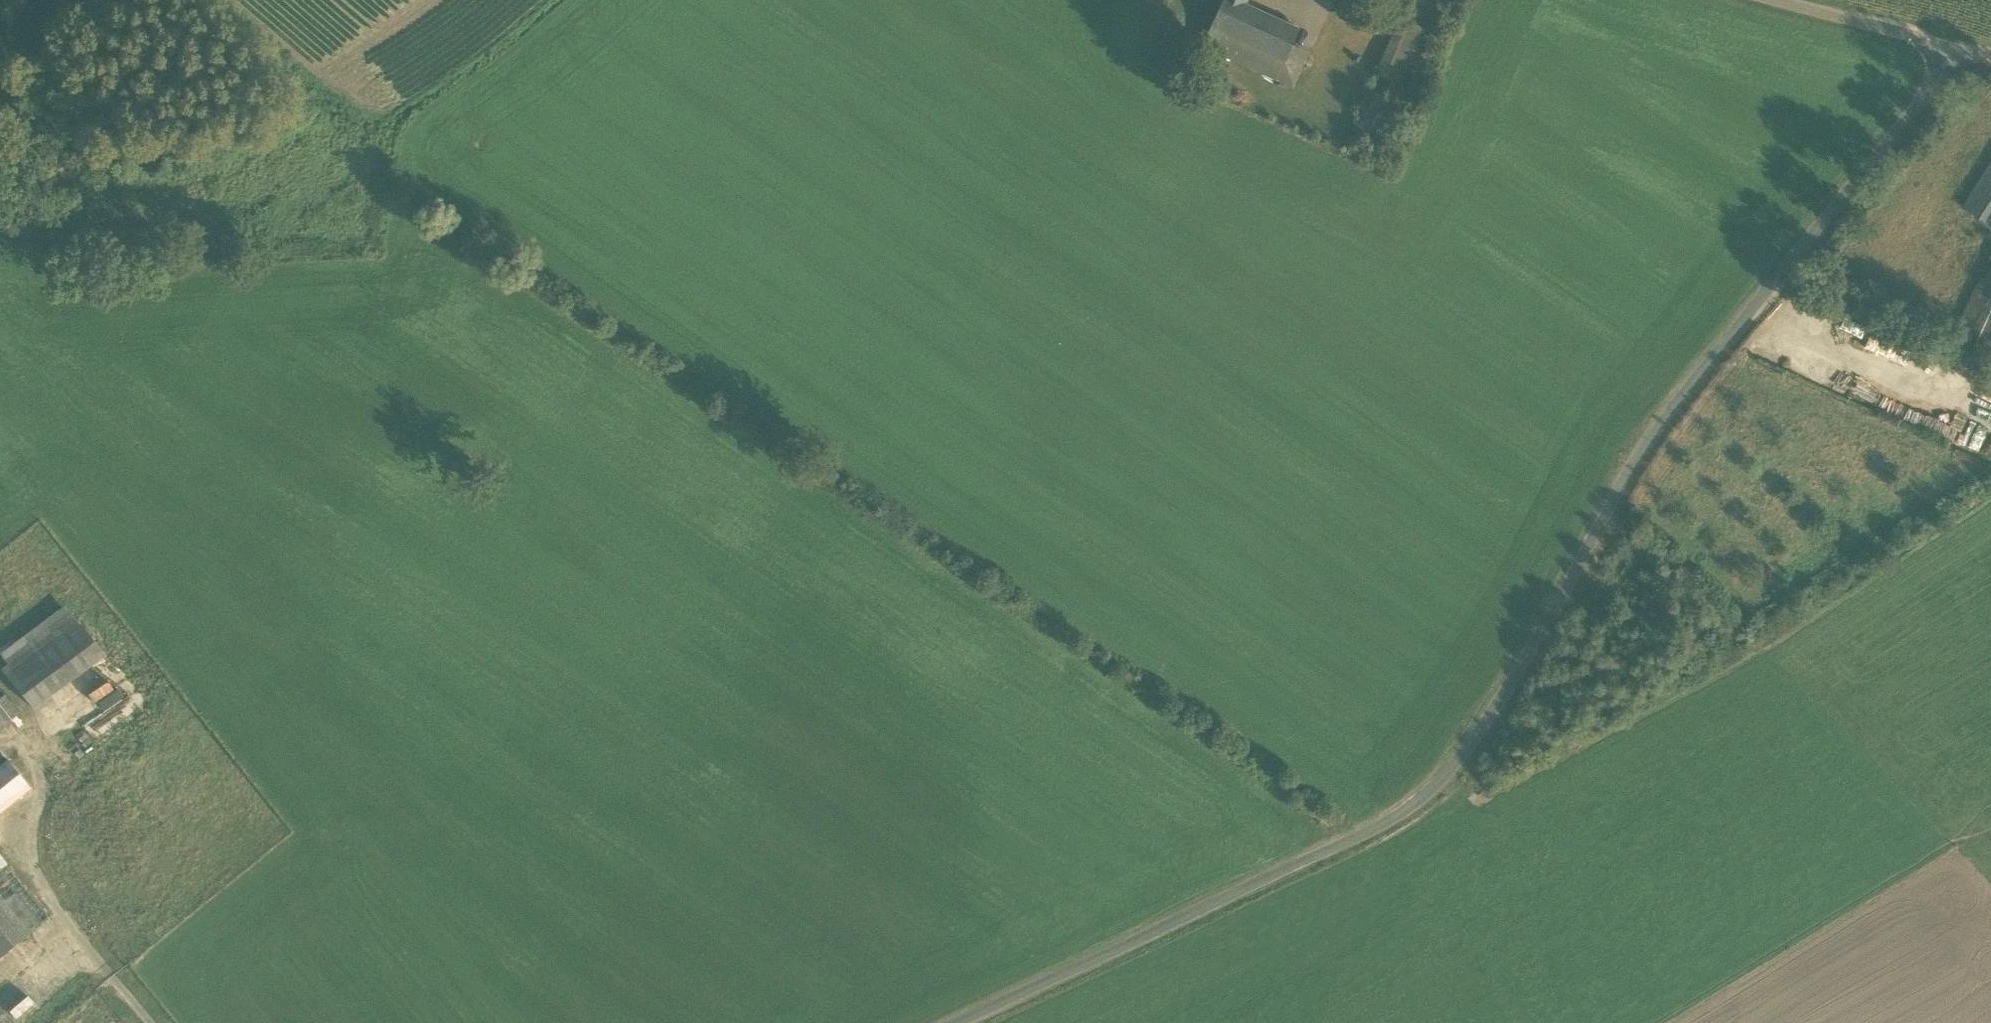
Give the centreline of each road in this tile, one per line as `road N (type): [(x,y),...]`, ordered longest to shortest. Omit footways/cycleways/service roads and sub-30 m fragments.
road 1 (unclassified): [(942,1022),(1424,785),(1480,727),(1649,446),(1965,50)]
road 2 (unclassified): [(1965,50),(1785,0)]
road 3 (unclassified): [(150,1022),(52,905)]

